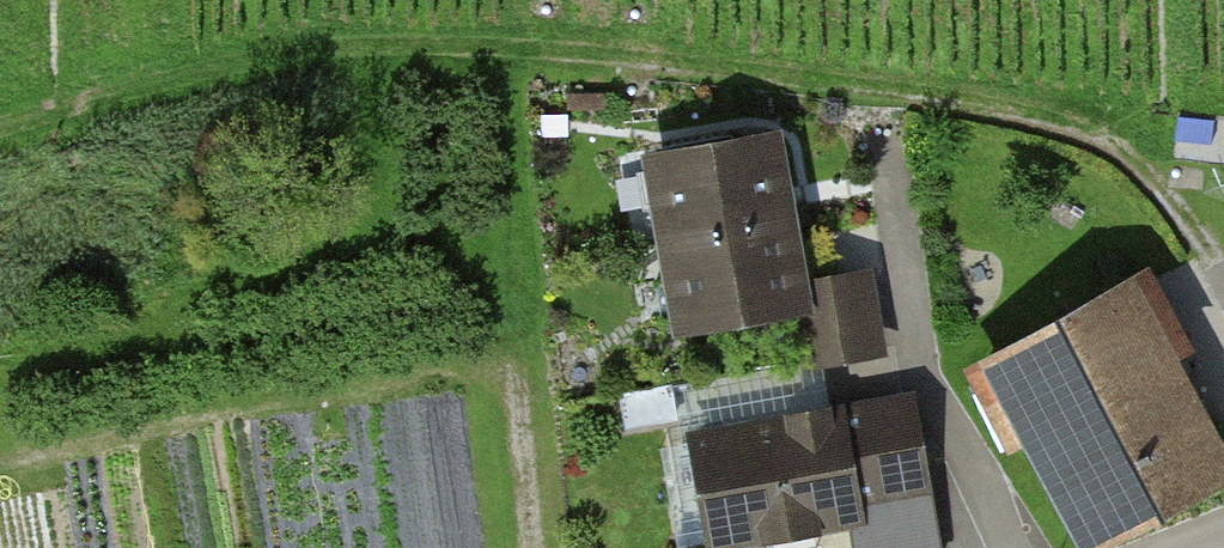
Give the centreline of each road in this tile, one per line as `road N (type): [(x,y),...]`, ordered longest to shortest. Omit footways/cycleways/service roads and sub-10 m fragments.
road 1 (track): [(0,126),(272,52),(509,56),(849,85),(1049,122),(1104,141),(1158,184),(1223,273)]
road 2 (track): [(0,456),(228,402),(518,353)]
road 3 (track): [(509,56),(518,353)]
road 4 (track): [(518,353),(535,547)]

